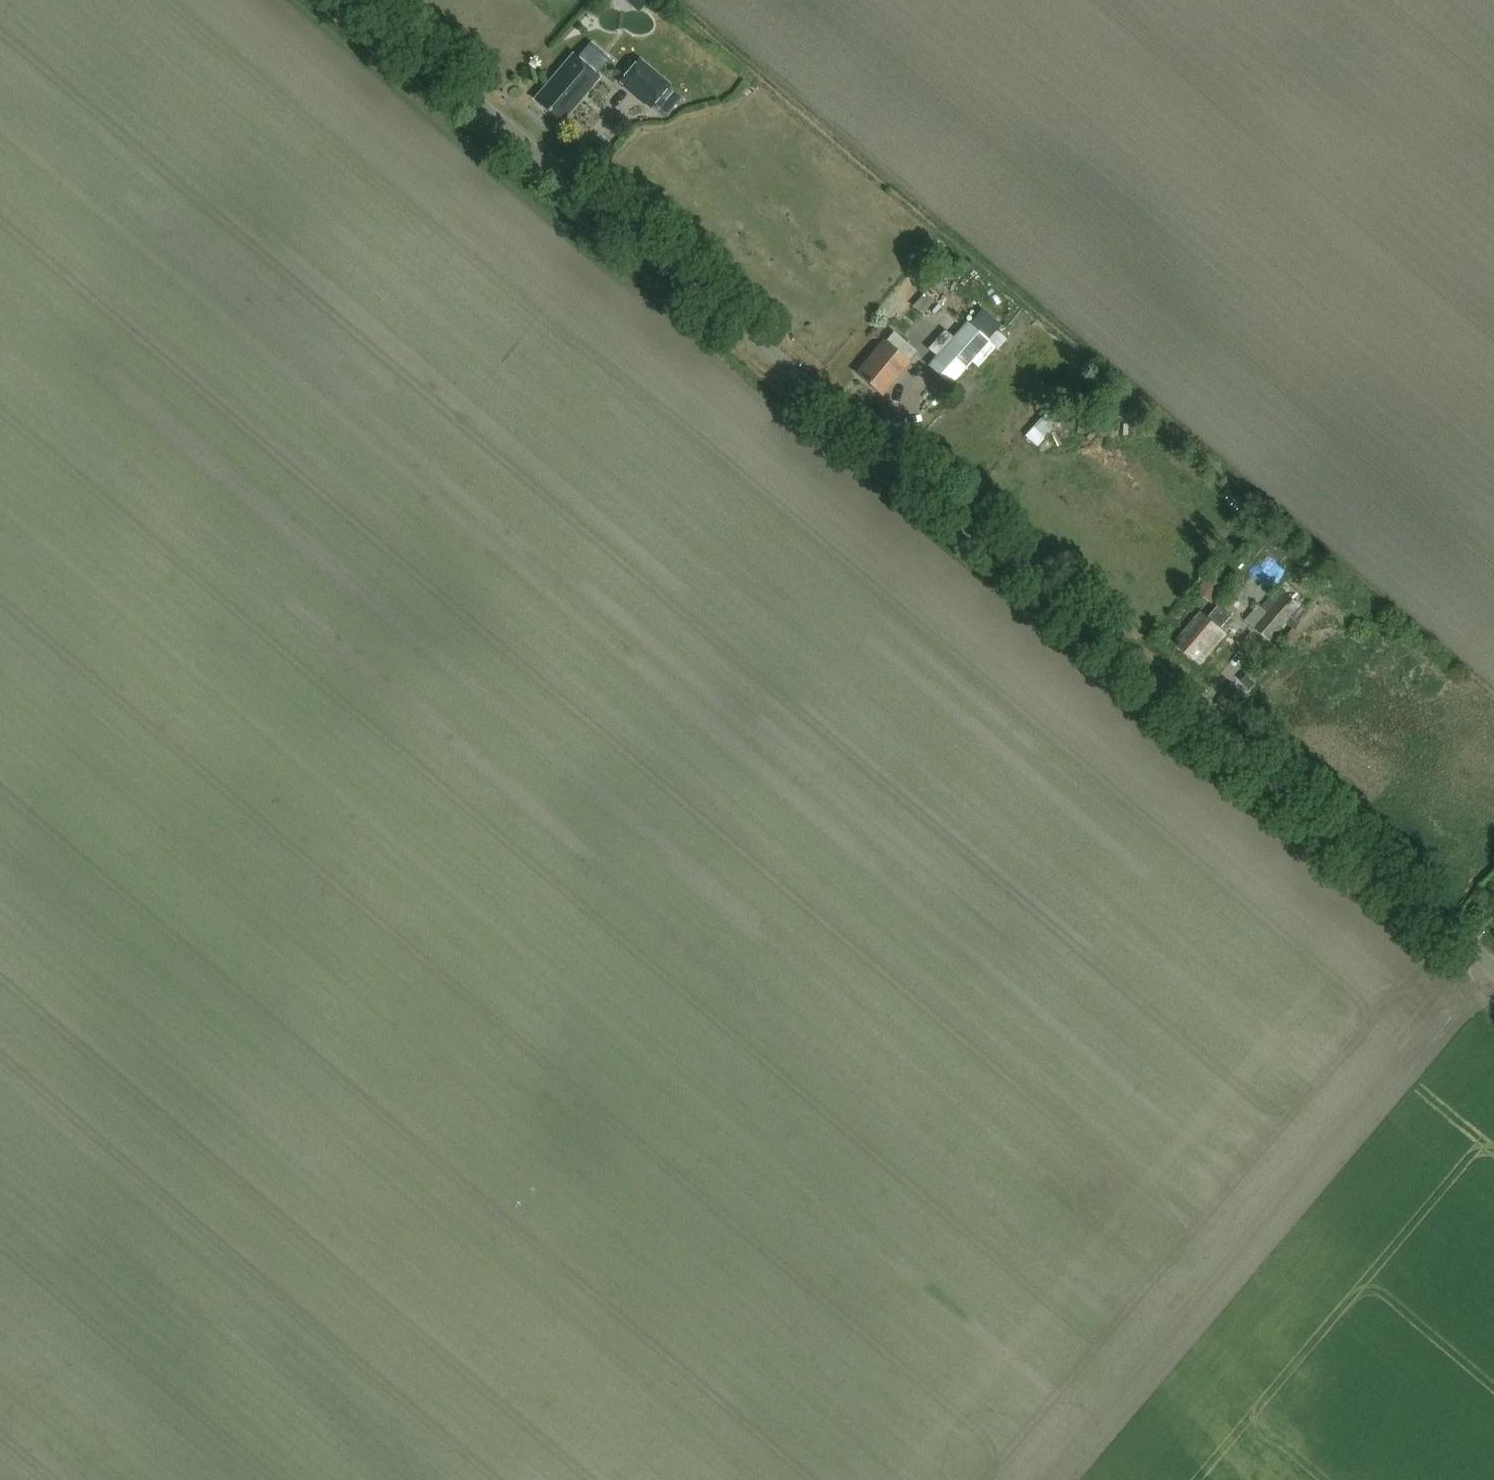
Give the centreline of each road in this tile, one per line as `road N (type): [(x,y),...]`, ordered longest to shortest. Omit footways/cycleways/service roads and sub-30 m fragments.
road 1 (unclassified): [(1493,978),(356,0)]

